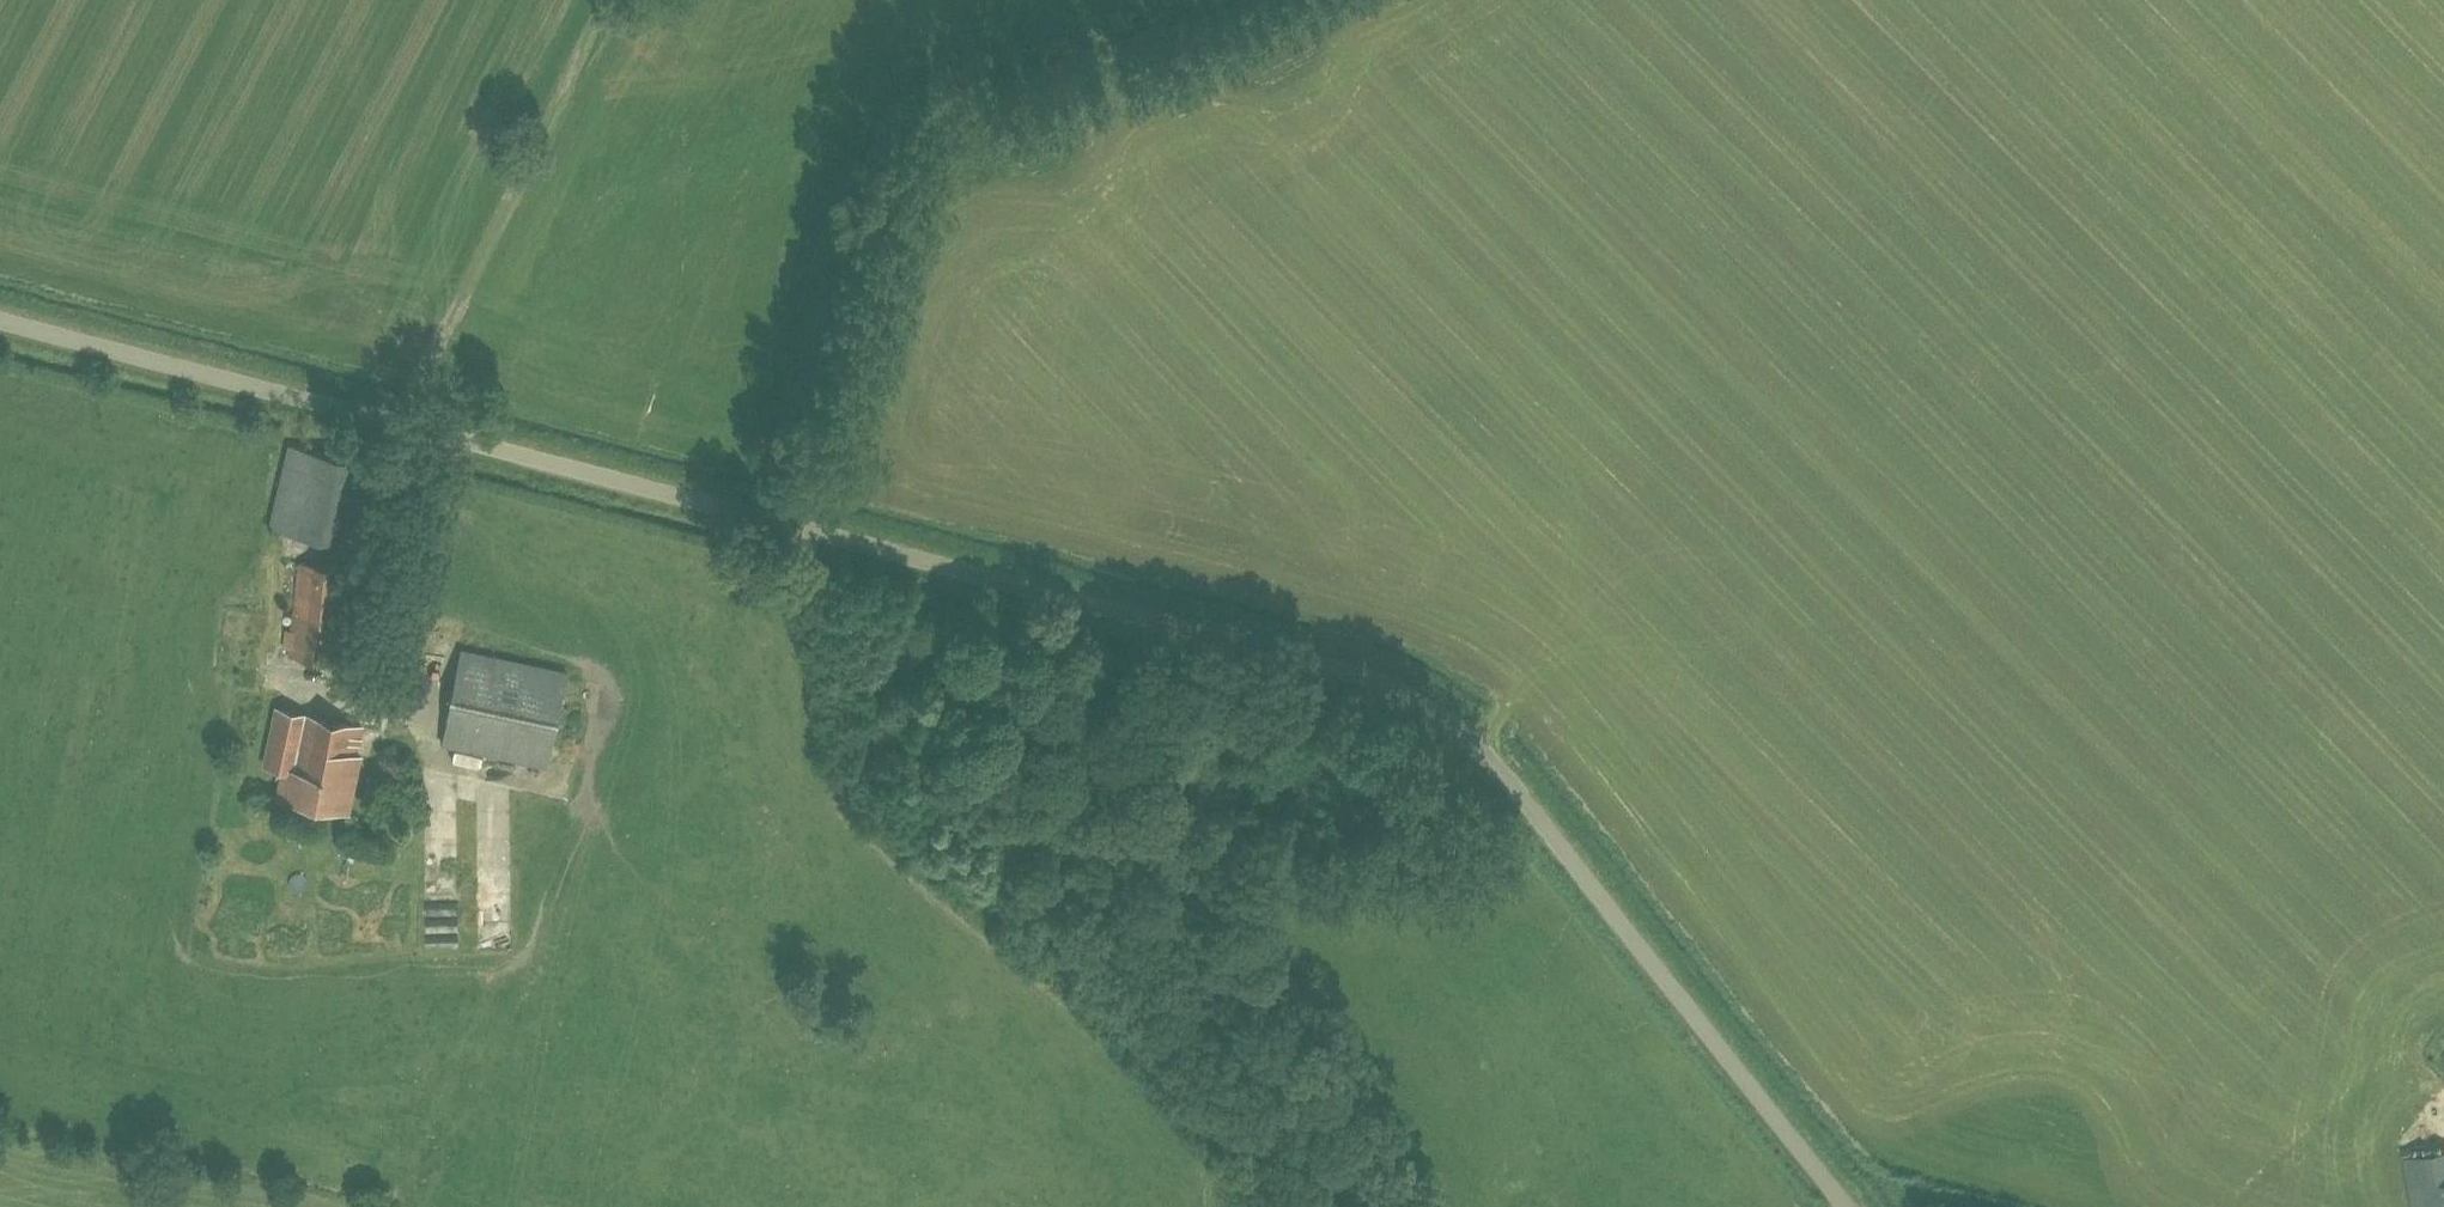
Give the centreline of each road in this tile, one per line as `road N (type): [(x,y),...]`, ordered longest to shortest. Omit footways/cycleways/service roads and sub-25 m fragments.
road 1 (unclassified): [(1844,1206),(1768,1121),(1528,806),(1464,738),(1349,671),(0,320)]

